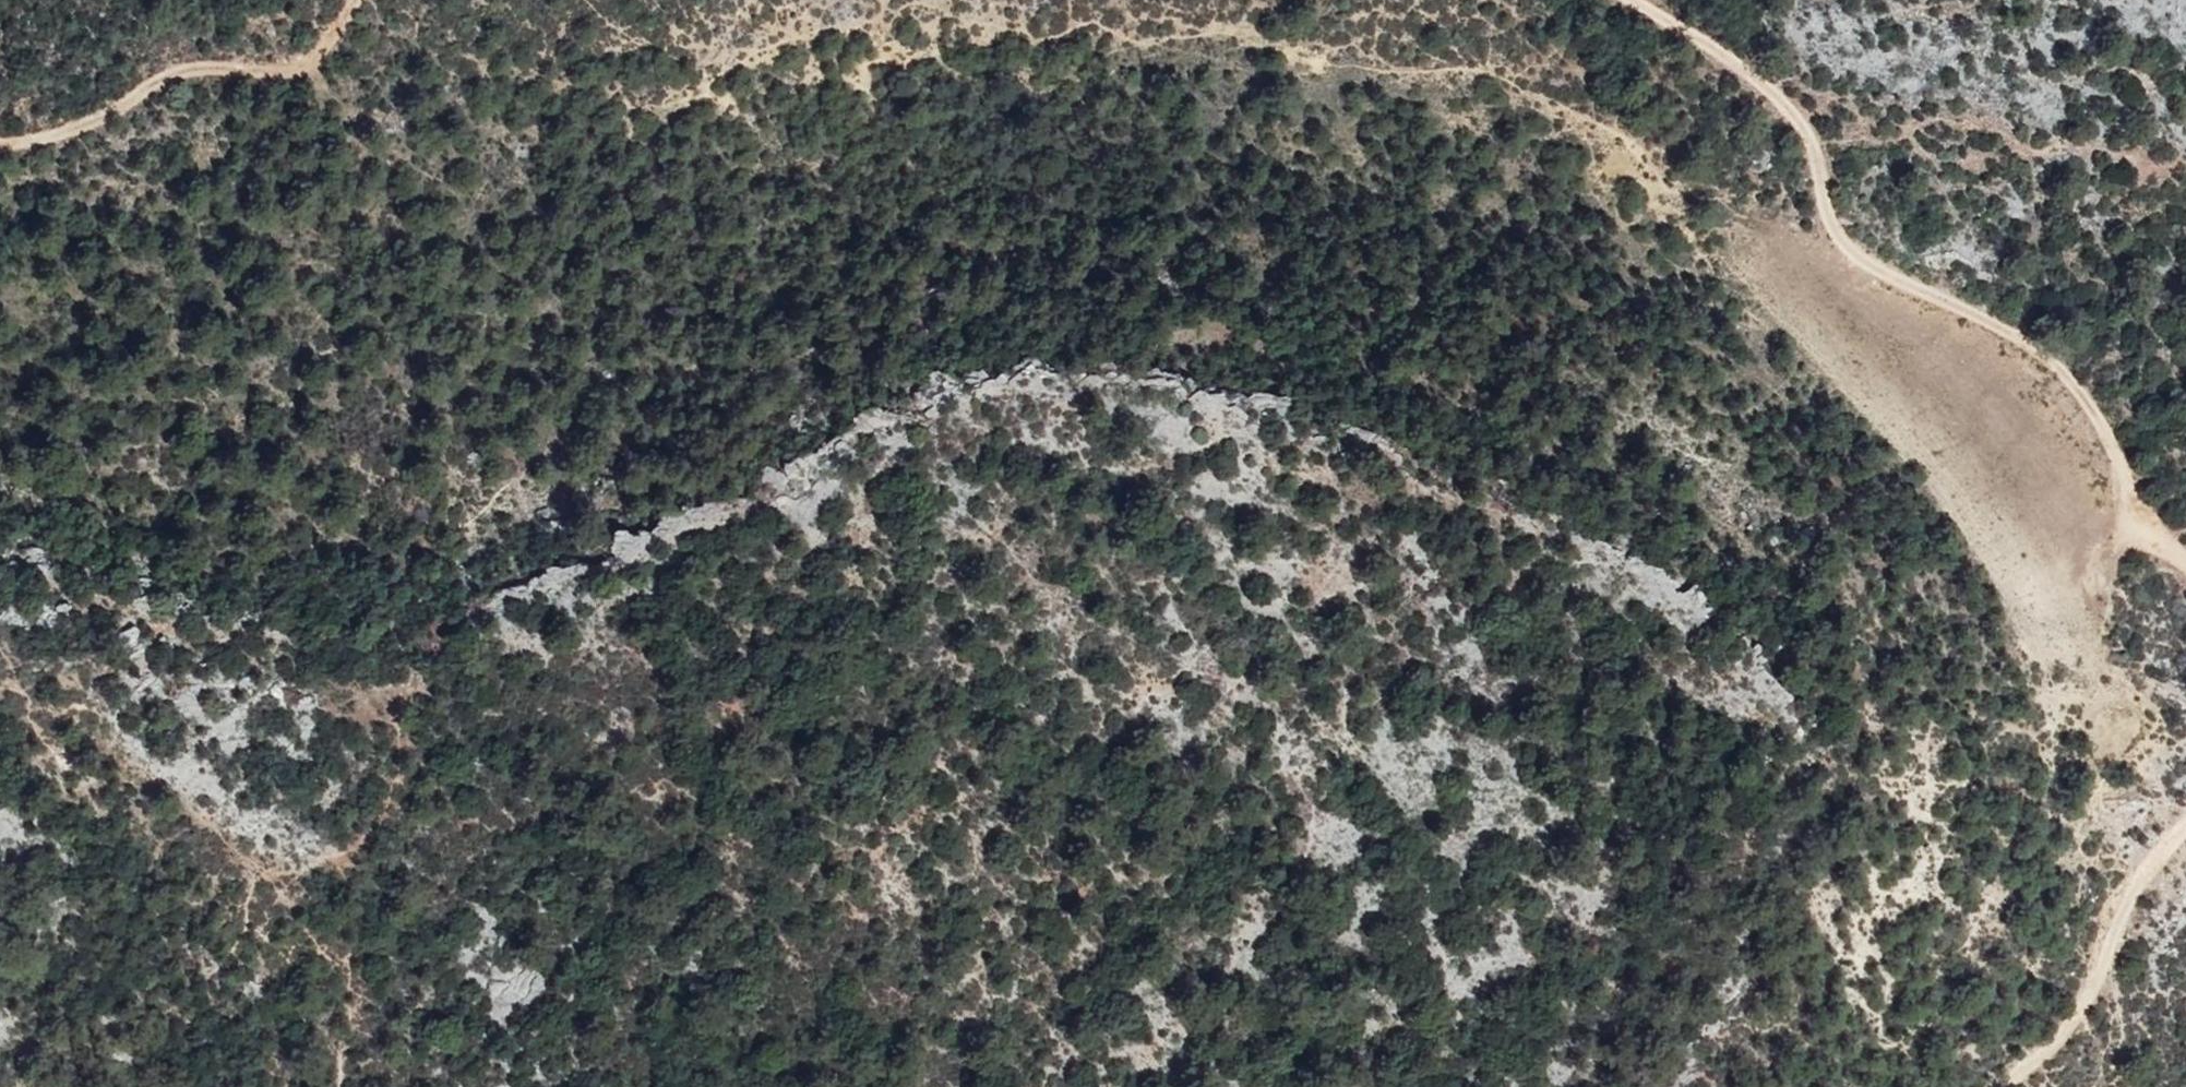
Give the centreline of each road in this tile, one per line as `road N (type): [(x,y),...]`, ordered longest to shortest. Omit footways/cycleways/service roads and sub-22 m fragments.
road 1 (track): [(1647,0),(1773,91),(1823,158),(1852,245),(2052,351),(2115,437),(2140,528),(2185,566)]
road 2 (track): [(356,0),(301,68),(164,79),(56,130),(0,138)]
road 3 (track): [(2185,829),(2132,901),(2062,1042),(2001,1086)]

